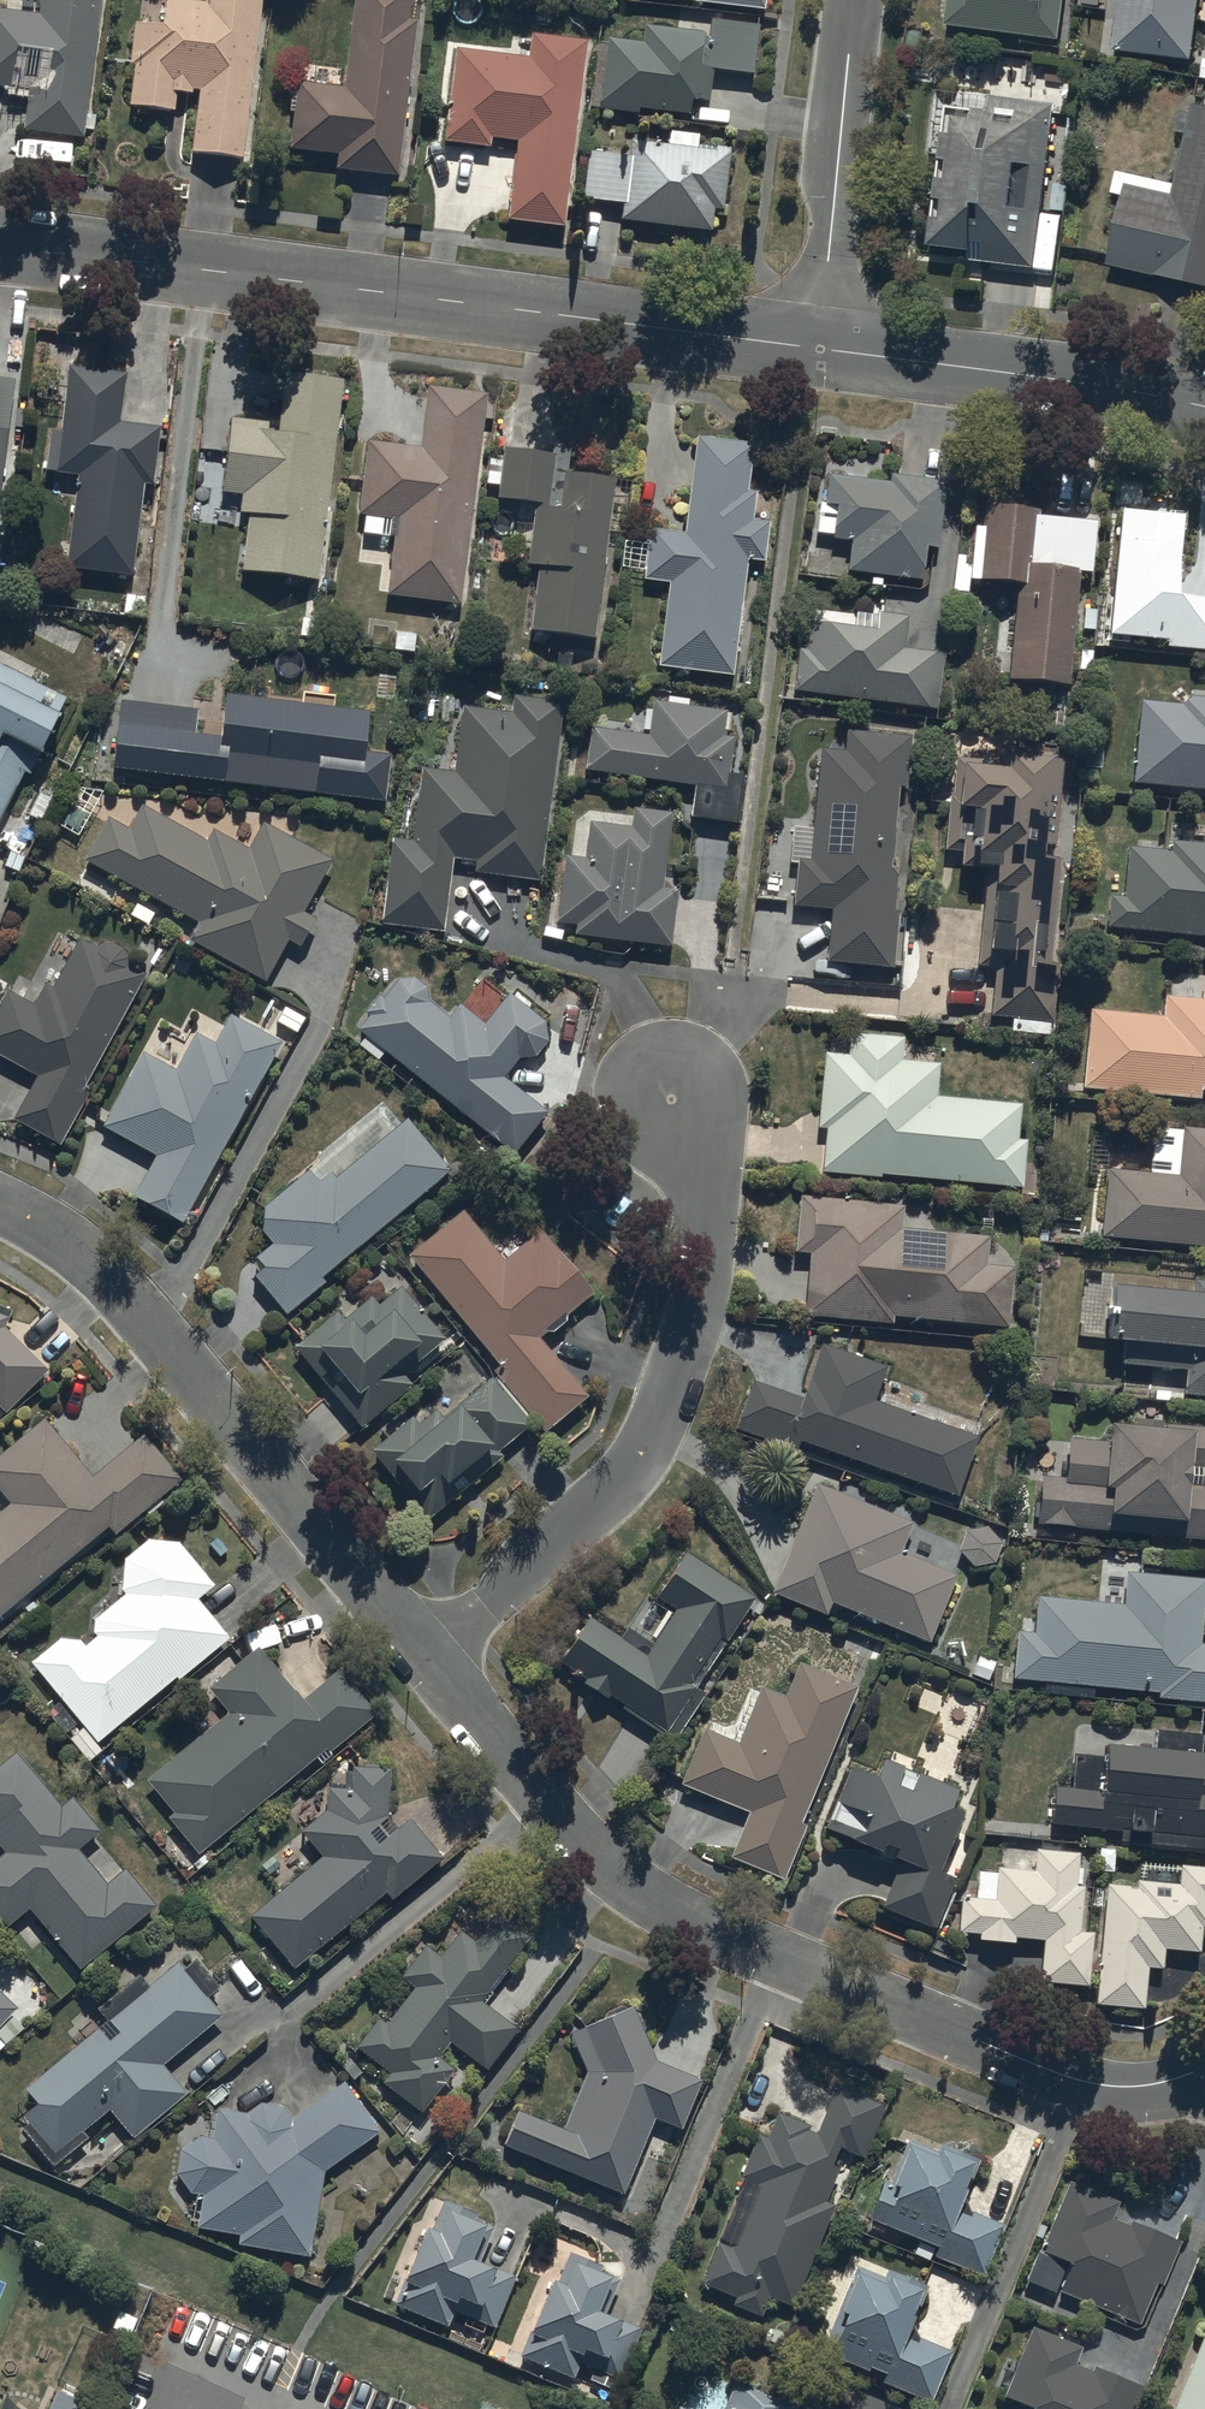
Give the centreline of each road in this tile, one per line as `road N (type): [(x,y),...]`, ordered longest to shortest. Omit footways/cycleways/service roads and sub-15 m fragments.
road 1 (residential): [(424,1652),(596,1855),(662,1902),(1040,2068),(1153,2088),(1204,2070)]
road 2 (tertiary): [(0,253),(816,348)]
road 3 (residential): [(424,1652),(595,1515),(655,1441),(699,1310),(703,1251),(700,1176),(672,1098)]
road 4 (residential): [(0,1205),(73,1247),(151,1328),(424,1652)]
road 5 (tertiary): [(816,348),(1204,406)]
road 6 (residential): [(816,348),(855,0)]

